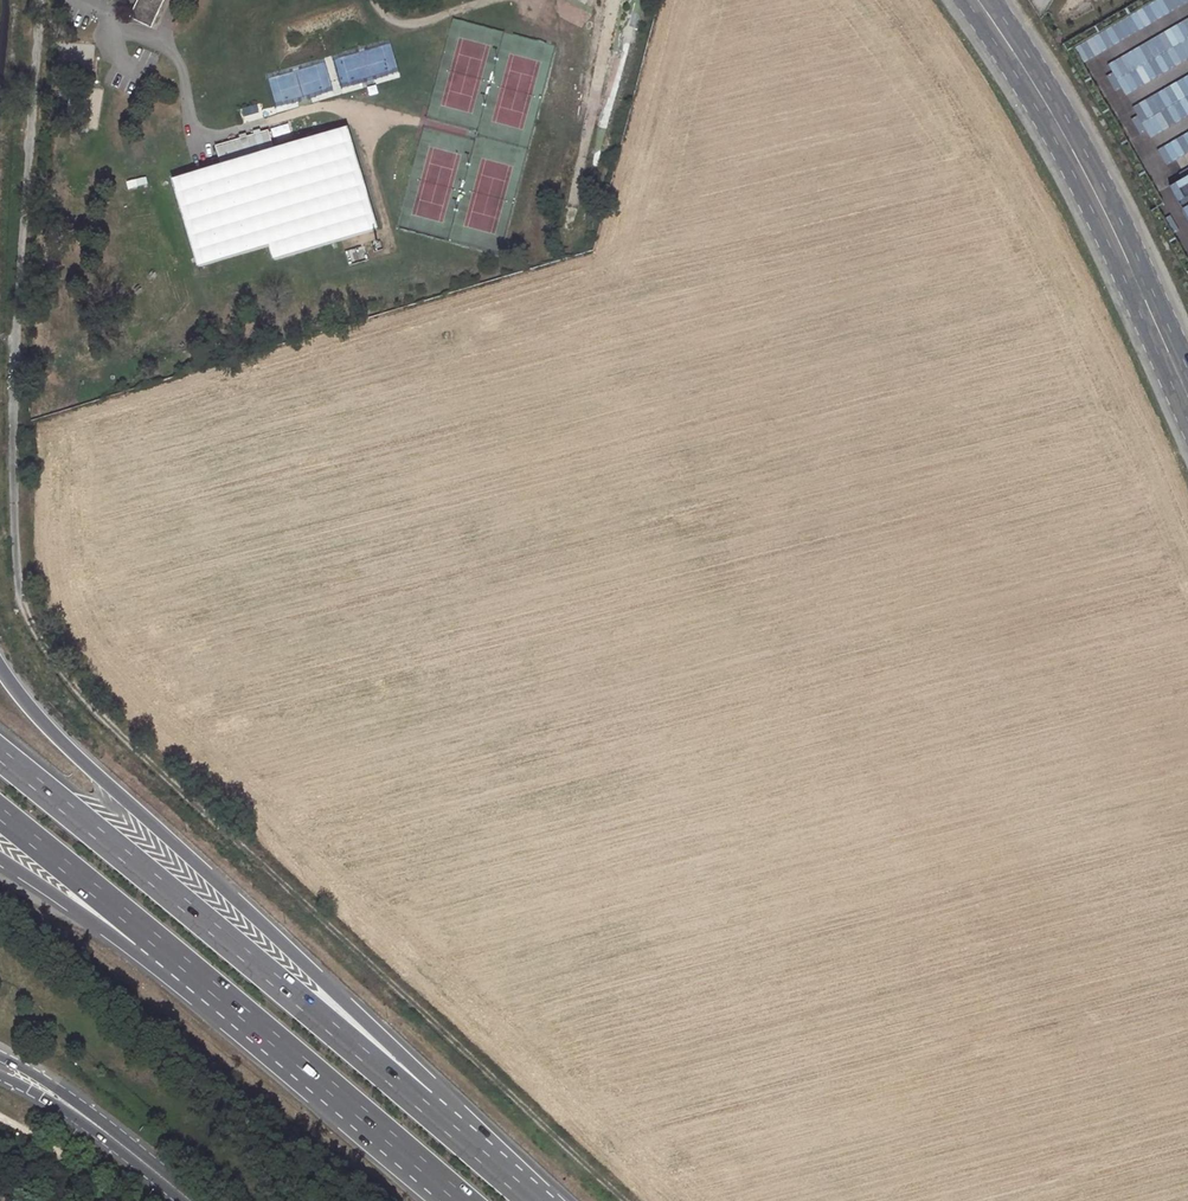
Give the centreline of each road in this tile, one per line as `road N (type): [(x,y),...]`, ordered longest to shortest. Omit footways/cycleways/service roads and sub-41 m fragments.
road 1 (track): [(40,0),(13,358),(12,502),(20,596),(53,664),(99,716),(630,1200)]
road 2 (motorway): [(509,1179),(400,1054),(46,726),(0,666)]
road 3 (motorway): [(509,1179),(0,755)]
road 4 (primary): [(978,0),(1097,195),(1187,394)]
road 5 (motorway): [(0,814),(272,1037)]
road 6 (motorway): [(0,860),(272,1037)]
road 7 (motorway): [(272,1037),(464,1200)]
road 8 (tertiary): [(116,1140),(58,1090),(0,1057)]
road 9 (tertiary): [(0,1076),(116,1140)]

